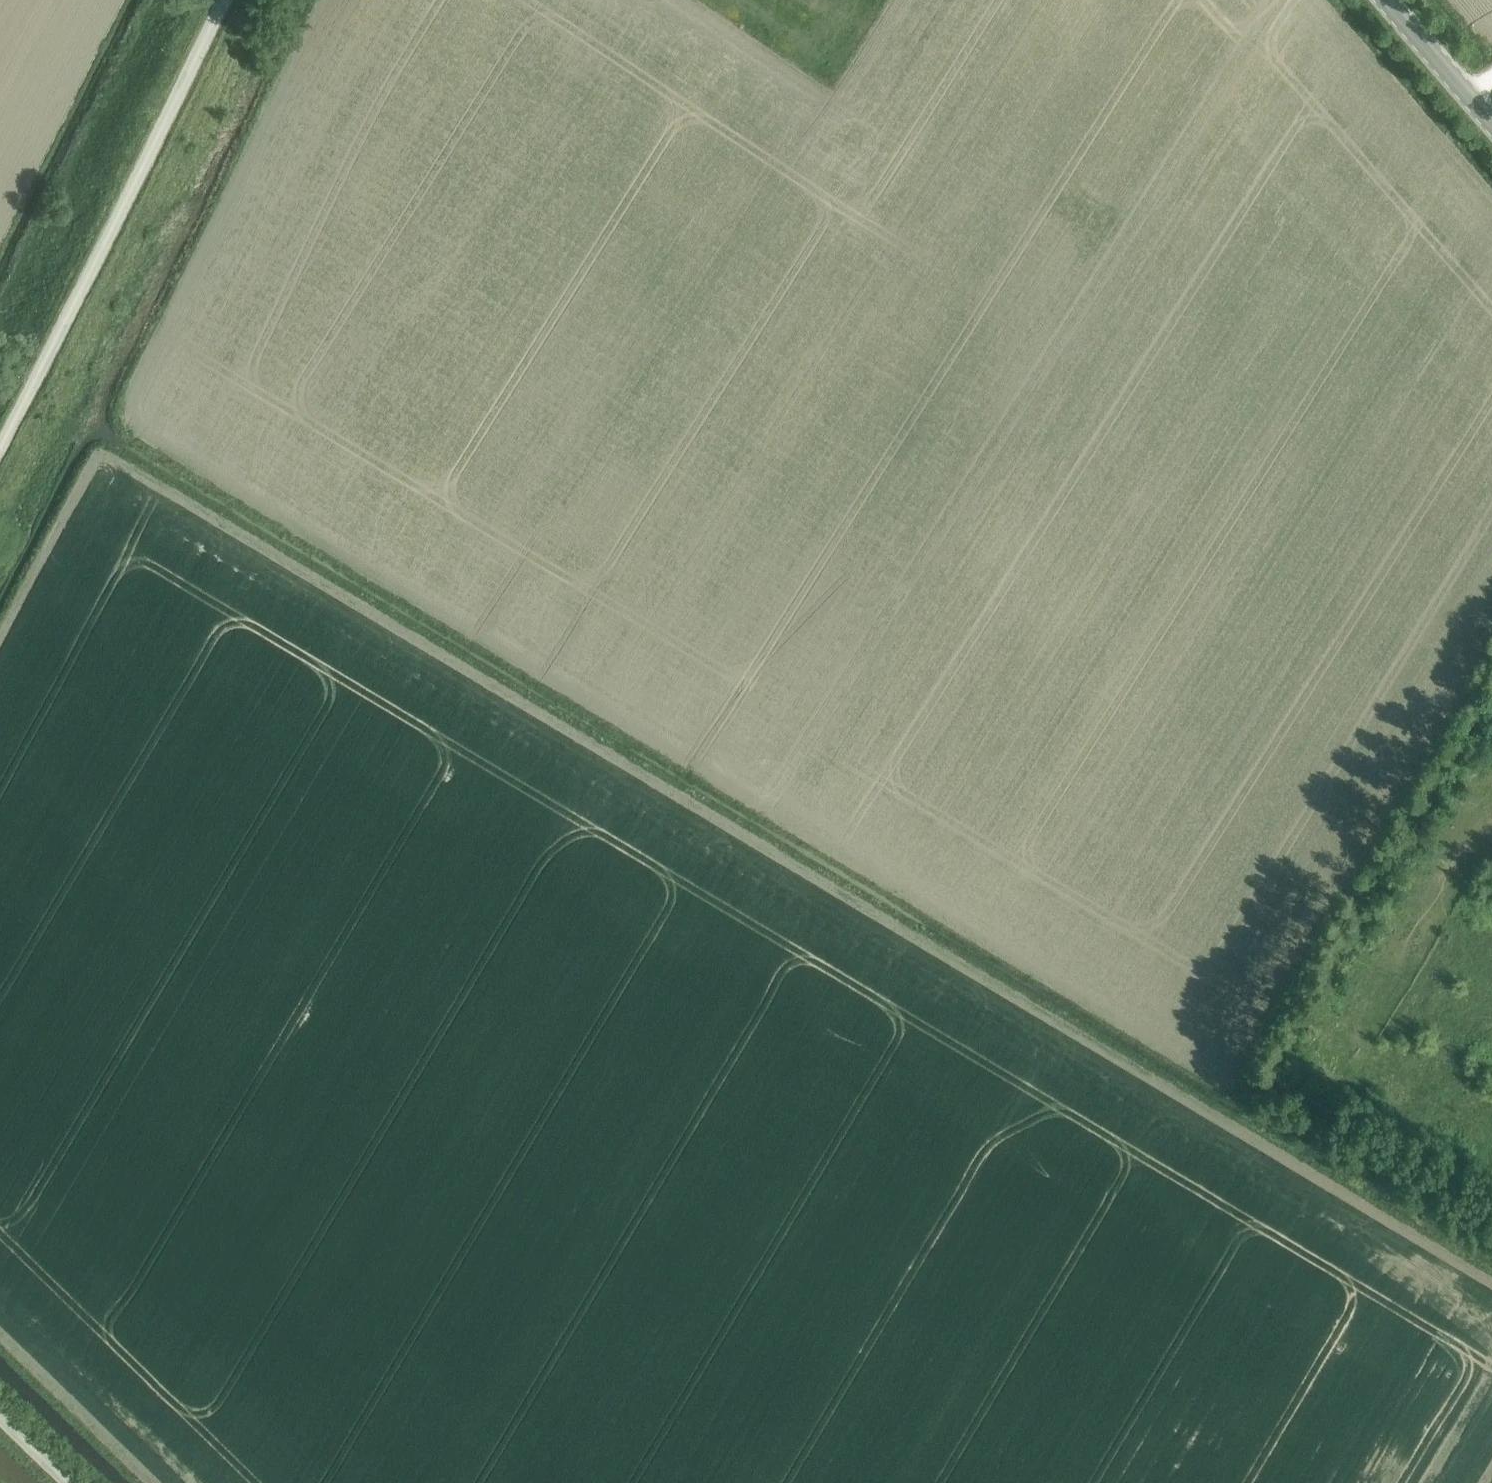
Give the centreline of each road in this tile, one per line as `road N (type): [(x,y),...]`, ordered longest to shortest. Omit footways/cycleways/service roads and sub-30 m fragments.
road 1 (unclassified): [(0,449),(217,0)]
road 2 (tertiary): [(1491,124),(1383,0)]

